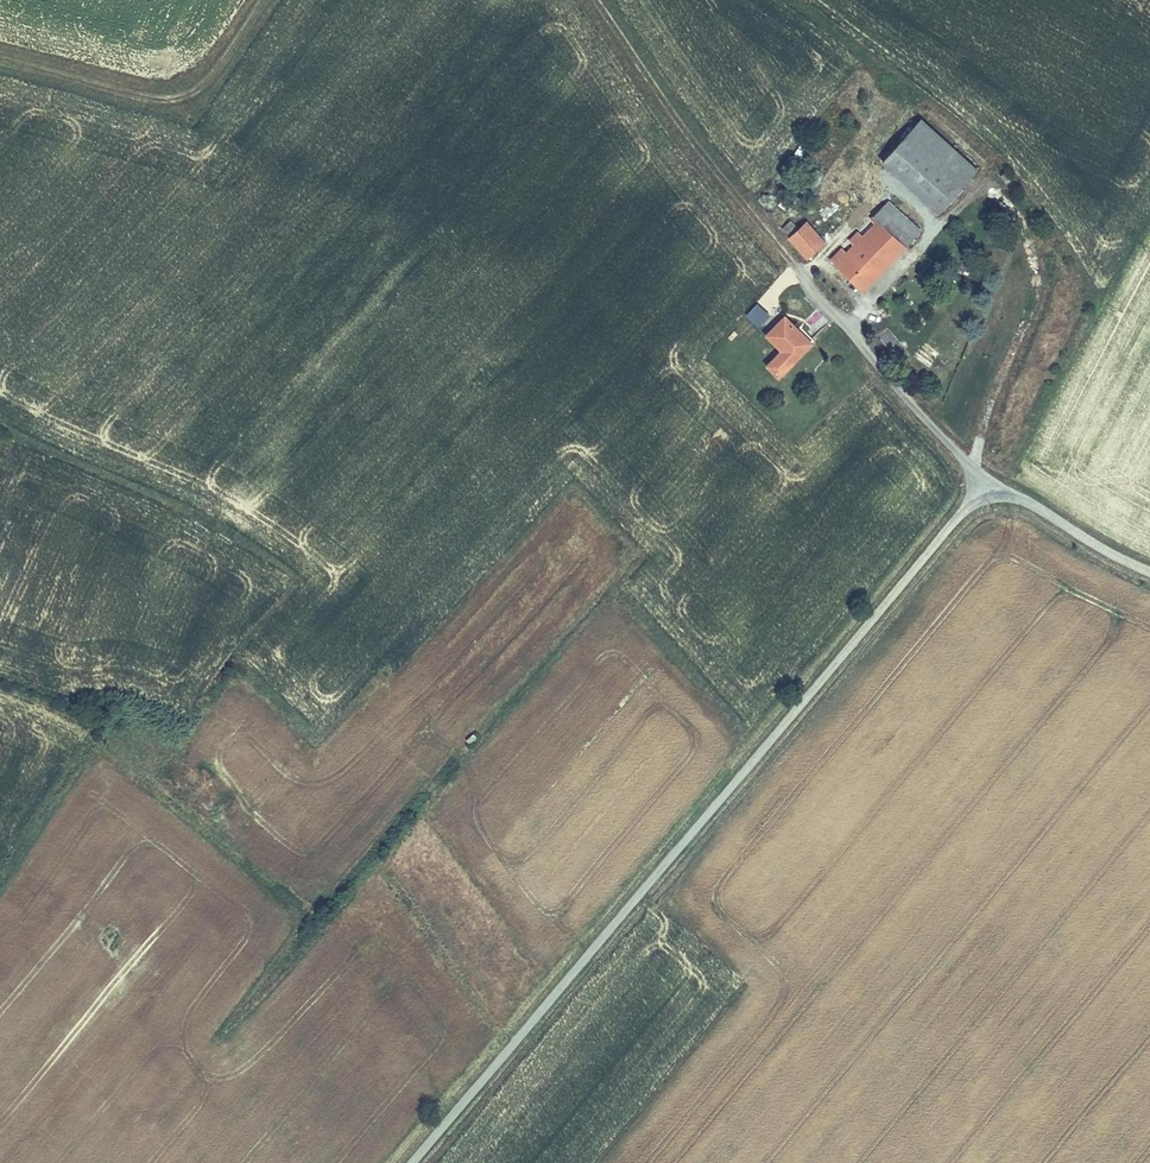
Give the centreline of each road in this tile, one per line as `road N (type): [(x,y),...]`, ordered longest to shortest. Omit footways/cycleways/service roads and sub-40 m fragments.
road 1 (unclassified): [(414,1162),(979,492),(1023,497),(1149,569)]
road 2 (track): [(979,492),(967,463),(790,267),(589,0)]
road 3 (track): [(263,0),(221,64),(177,97),(0,54)]

